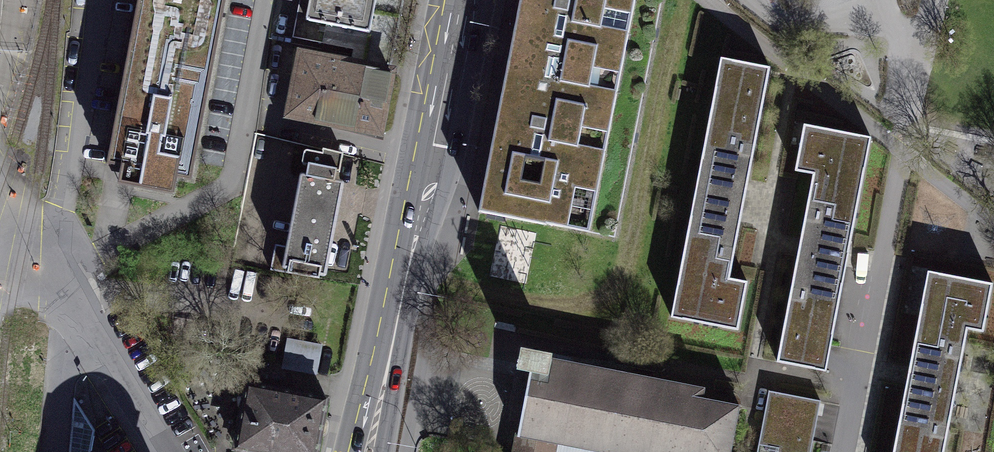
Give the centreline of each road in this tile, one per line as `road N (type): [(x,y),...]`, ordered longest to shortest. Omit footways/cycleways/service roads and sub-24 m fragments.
road 1 (secondary): [(466,0),(369,451)]
road 2 (residential): [(904,152),(843,451)]
road 3 (residential): [(714,5),(904,152)]
road 4 (residential): [(50,277),(172,451)]

